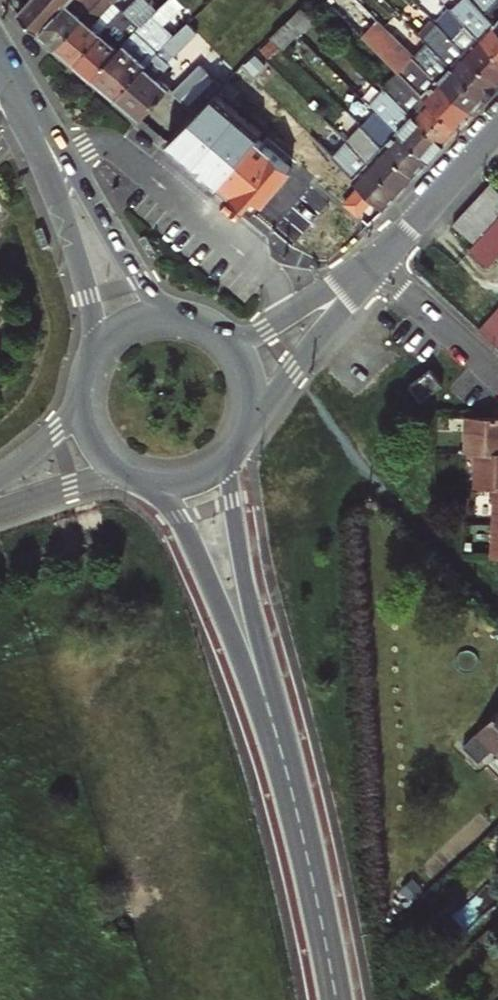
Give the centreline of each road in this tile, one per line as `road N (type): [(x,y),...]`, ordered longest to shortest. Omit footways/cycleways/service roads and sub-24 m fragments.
road 1 (primary): [(267,702),(338,999)]
road 2 (primary): [(21,82),(85,282),(90,374)]
road 3 (primary): [(176,317),(133,269),(21,82)]
road 4 (primary): [(267,702),(236,527),(236,443)]
road 5 (primary): [(152,478),(179,518),(267,702)]
road 6 (secondary): [(243,431),(380,268)]
road 7 (secondary): [(370,258),(268,329),(241,339),(215,332)]
road 8 (residential): [(497,376),(380,268)]
road 9 (tertiary): [(0,509),(92,480),(139,475)]
road 10 (tertiary): [(87,387),(61,430),(0,480)]
road 11 (secondary): [(497,130),(414,224)]

